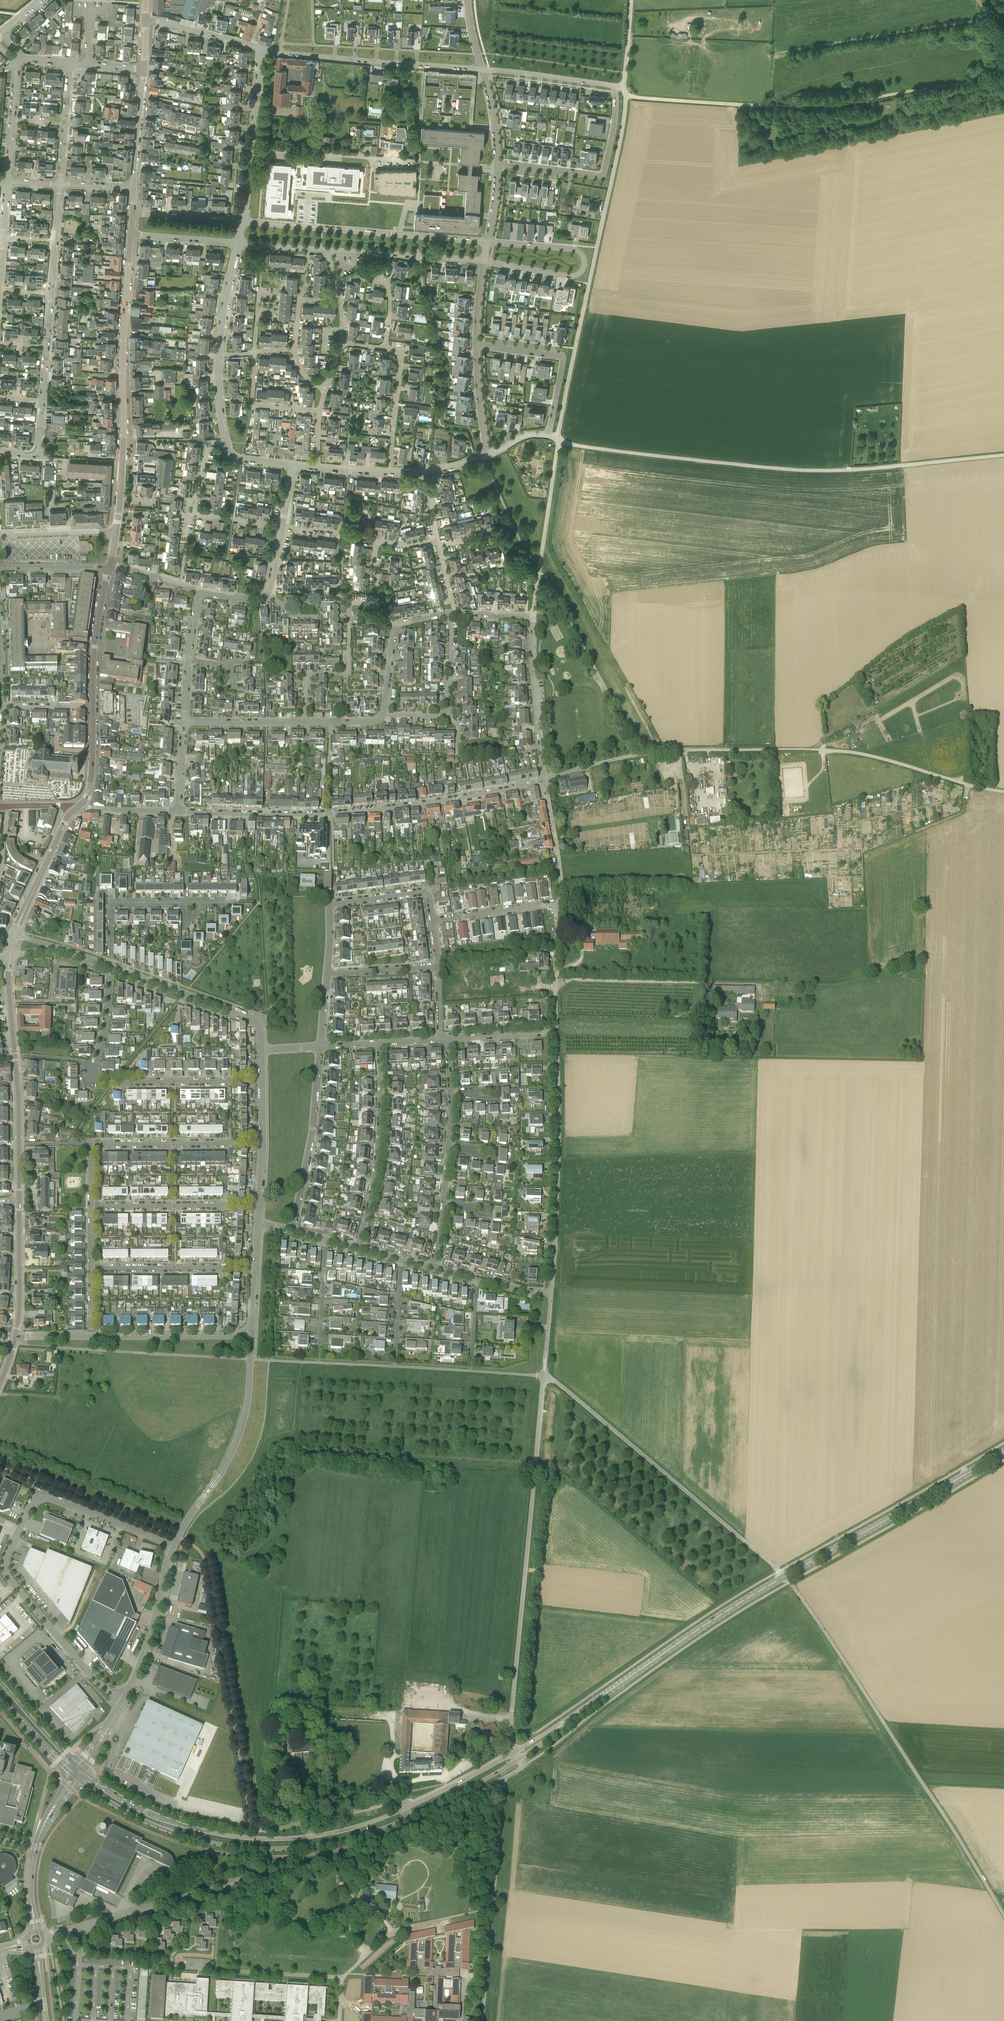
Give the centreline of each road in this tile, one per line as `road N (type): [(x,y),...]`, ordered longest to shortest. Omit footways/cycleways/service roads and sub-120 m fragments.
road 1 (secondary): [(79,1780),(178,1834),(289,1848),(397,1823),(519,1759)]
road 2 (unclassified): [(544,780),(663,752),(813,750),(870,756),(1003,792)]
road 3 (secondary): [(515,1752),(379,1819),(294,1838),(176,1823),(85,1772)]
road 4 (unclassified): [(558,443),(801,470),(1003,455)]
road 5 (unclassified): [(126,1700),(74,1653),(9,1576),(7,1559),(41,1495),(176,1547)]
road 6 (unclassified): [(1003,1915),(785,1576)]
road 7 (track): [(625,96),(836,105),(1003,70)]
road 8 (unclassified): [(515,1752),(510,1719),(544,1376)]
road 9 (residential): [(180,811),(364,811),(544,780)]
road 10 (residential): [(625,96),(558,437)]
road 11 (residential): [(110,965),(93,1080),(262,1081)]
road 12 (secondary): [(785,1576),(1003,1452)]
road 13 (tertiary): [(20,1202),(10,955)]
road 14 (residential): [(488,242),(242,221)]
road 15 (residential): [(92,1205),(93,1146),(262,1144)]
road 16 (secondary): [(597,1700),(785,1576)]
road 17 (residential): [(93,1337),(248,1332),(256,1269)]
road 18 (residential): [(482,69),(265,48)]
road 19 (residential): [(484,260),(573,277),(583,269),(575,251),(488,242)]
road 20 (unclassified): [(45,1937),(246,1879)]
road 21 (residential): [(358,1248),(380,1140),(379,1042)]
road 22 (tertiary): [(123,438),(132,233)]
road 23 (residential): [(615,86),(603,174),(498,164)]
road 24 (residential): [(328,972),(332,905),(424,892),(434,921)]
road 25 (residential): [(292,1231),(321,1046)]
road 26 (residential): [(261,1051),(255,1020),(110,965)]
road 27 (unclassified): [(534,612),(558,443)]
road 28 (residential): [(477,344),(563,357),(548,436)]
road 29 (residential): [(92,1205),(259,1207)]
road 30 (residential): [(544,780),(534,616)]
road 31 (residential): [(256,1269),(93,1268)]
road 32 (unclassified): [(126,1700),(176,1547)]
road 33 (residential): [(413,160),(253,151)]
road 34 (residential): [(326,249),(484,260)]
road 35 (tertiary): [(93,706),(109,567)]
road 36 (tertiary): [(14,934),(76,809)]
road 37 (tertiary): [(15,1337),(20,1202)]
road 38 (residential): [(615,86),(482,69)]
road 39 (residential): [(110,965),(113,905),(184,902)]
road 40 (residential): [(390,471),(400,366),(398,353),(387,348)]
road 41 (residential): [(544,780),(560,906)]
road 42 (residential): [(434,921),(560,906)]
road 43 (residential): [(560,906),(556,1032)]
road 44 (residential): [(317,1363),(326,1239)]
road 45 (residential): [(265,48),(146,19)]
road 46 (residential): [(185,722),(307,722)]
road 47 (residential): [(320,410),(252,404),(254,352)]

